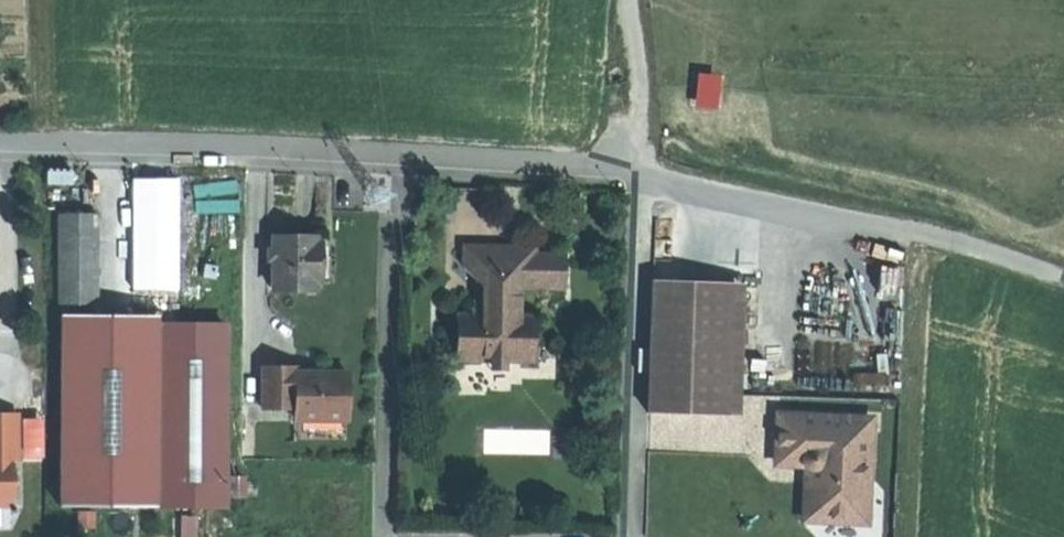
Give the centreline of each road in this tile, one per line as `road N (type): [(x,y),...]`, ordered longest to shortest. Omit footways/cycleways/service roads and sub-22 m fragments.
road 1 (residential): [(0,144),(387,150),(638,171)]
road 2 (track): [(1063,275),(914,229),(638,171)]
road 3 (track): [(627,0),(642,104),(638,171)]

